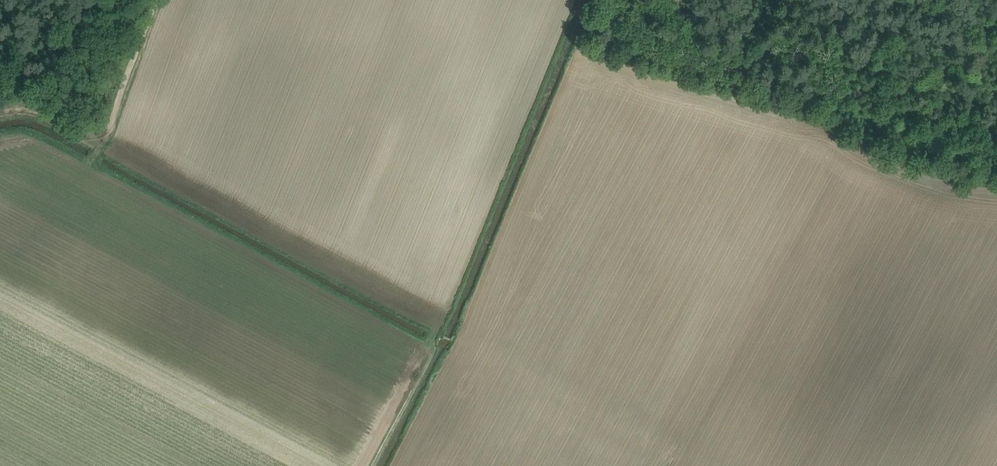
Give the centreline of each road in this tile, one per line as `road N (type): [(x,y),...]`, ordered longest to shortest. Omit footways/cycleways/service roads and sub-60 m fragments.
road 1 (track): [(0,115),(35,113),(102,139),(157,0)]

